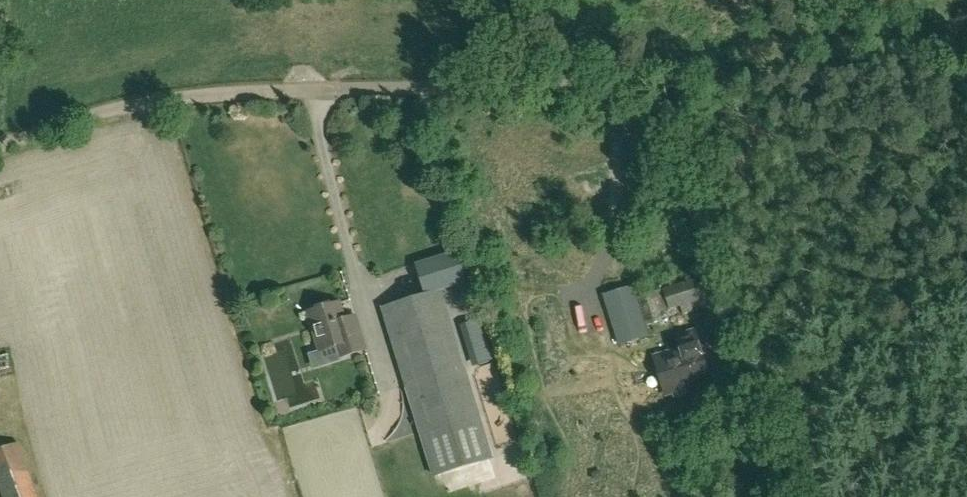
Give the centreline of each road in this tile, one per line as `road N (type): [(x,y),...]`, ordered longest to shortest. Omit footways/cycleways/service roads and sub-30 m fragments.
road 1 (track): [(966,72),(160,98),(0,144)]
road 2 (track): [(624,83),(619,191),(606,251),(581,288),(591,325)]
road 3 (track): [(317,92),(319,135),(361,284)]

